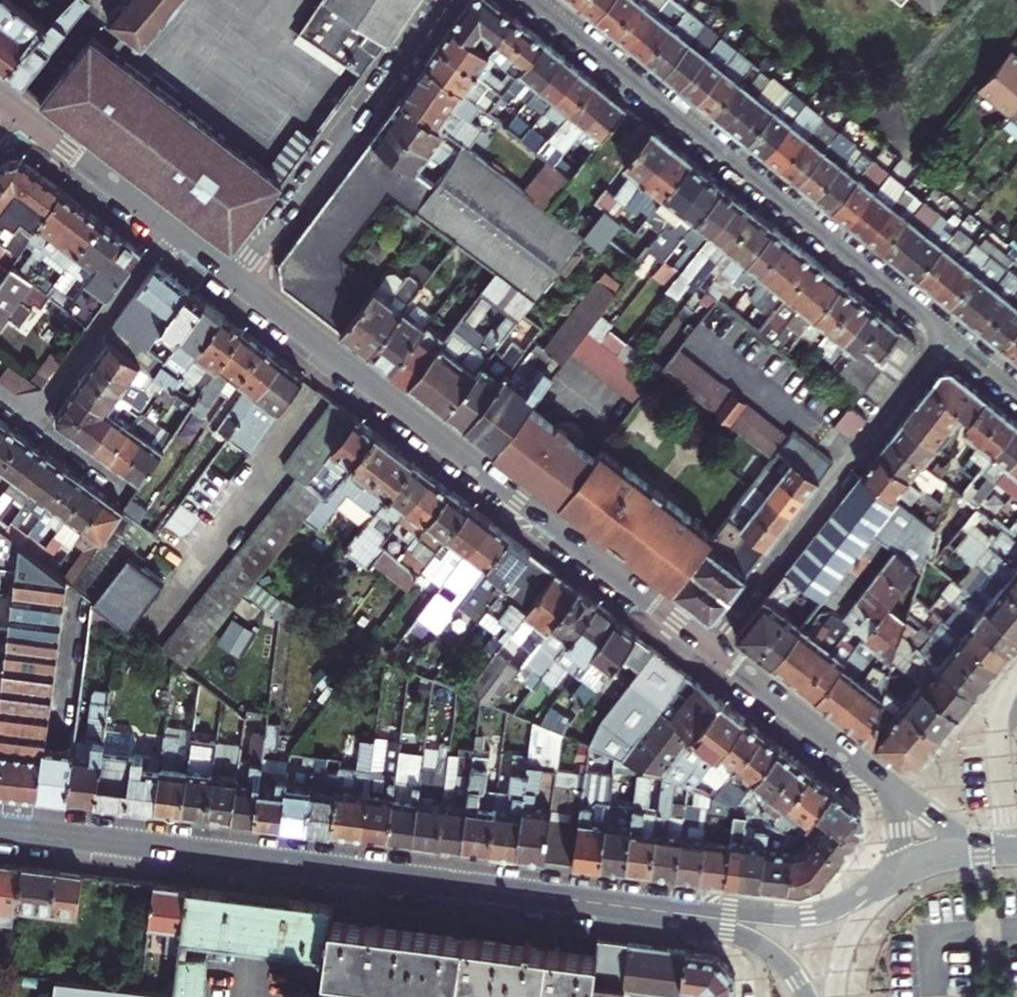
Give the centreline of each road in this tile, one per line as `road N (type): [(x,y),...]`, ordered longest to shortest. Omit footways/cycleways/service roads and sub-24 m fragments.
road 1 (primary): [(727,919),(0,829)]
road 2 (tertiary): [(708,646),(235,279)]
road 3 (residential): [(947,333),(532,0)]
road 4 (residential): [(708,646),(947,333)]
road 5 (residential): [(441,0),(235,279)]
road 6 (tertiary): [(895,792),(708,646)]
road 7 (residential): [(35,419),(173,232)]
road 8 (tertiary): [(173,232),(15,109)]
road 9 (residential): [(1009,849),(1000,729),(1016,681)]
road 10 (primary): [(877,891),(828,912),(727,919)]

